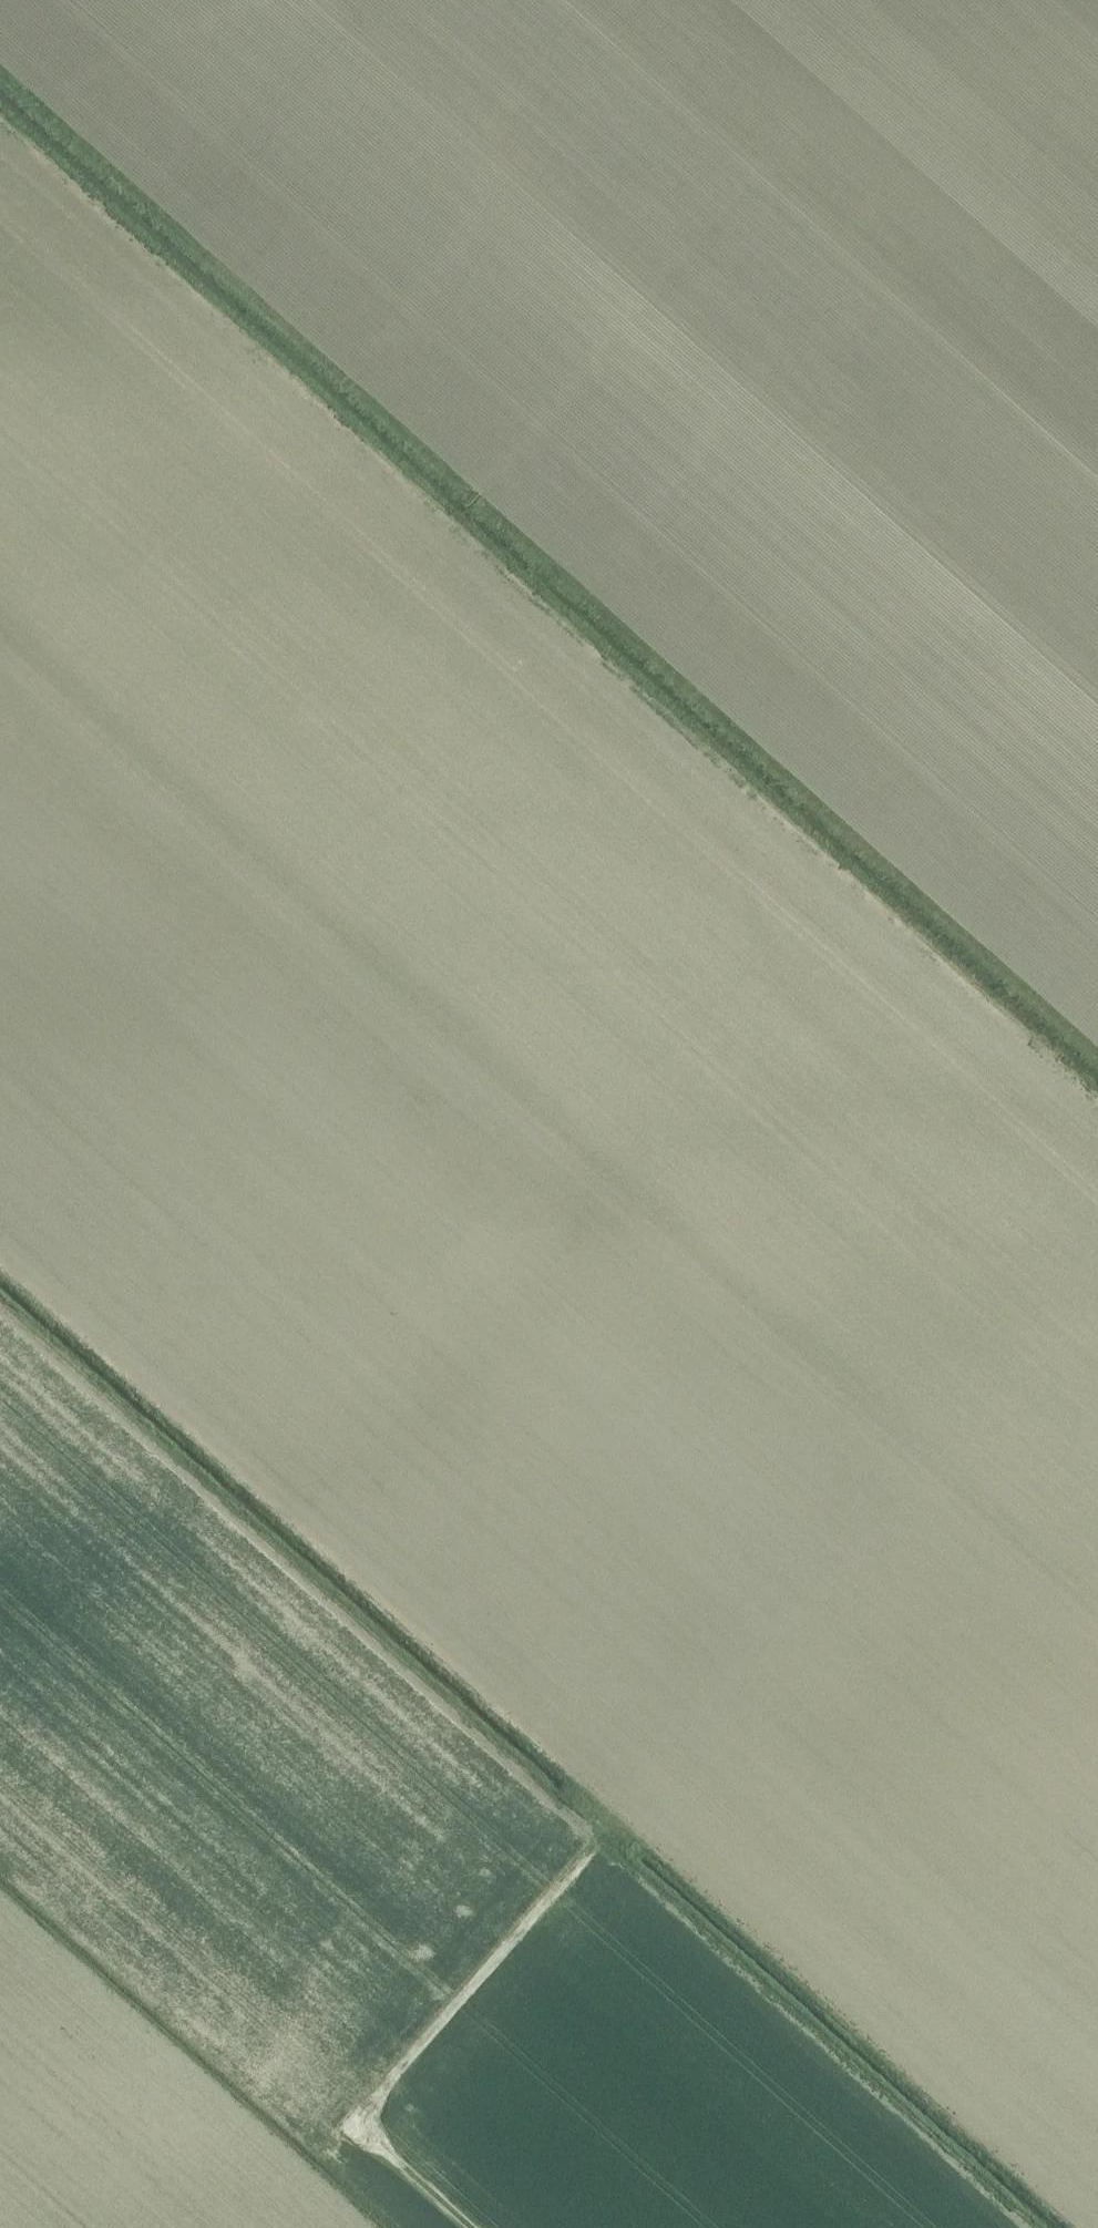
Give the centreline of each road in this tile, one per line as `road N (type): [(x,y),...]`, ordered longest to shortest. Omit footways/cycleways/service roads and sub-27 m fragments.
road 1 (track): [(480,2227),(370,2130)]

